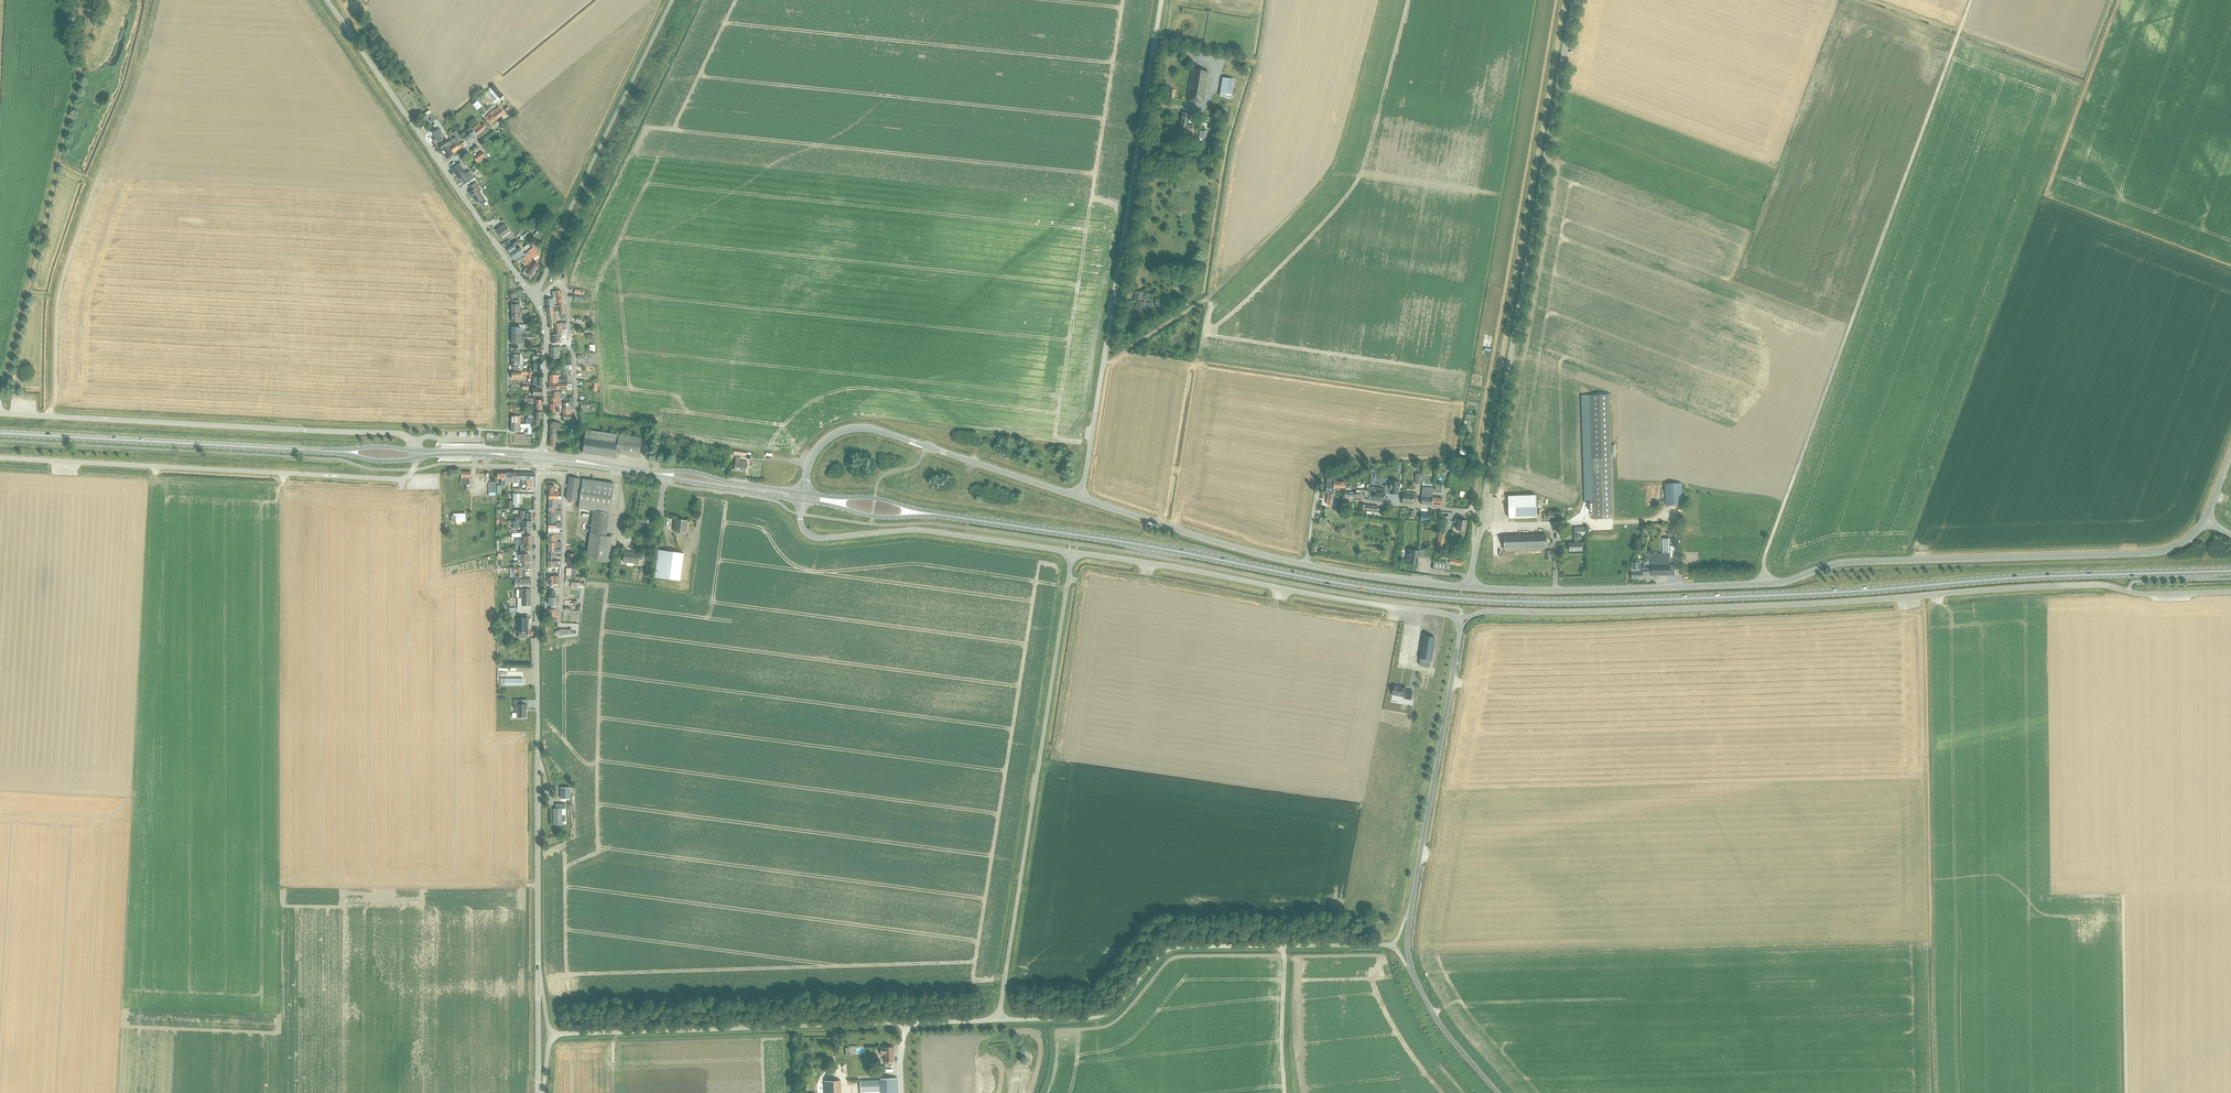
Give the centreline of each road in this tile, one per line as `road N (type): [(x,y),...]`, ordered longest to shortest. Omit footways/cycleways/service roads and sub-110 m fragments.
road 1 (unclassified): [(1463,621),(1494,612),(1761,606),(2076,586),(2144,595),(2230,592)]
road 2 (primary): [(1467,599),(1670,599),(2230,571)]
road 3 (tertiary): [(1469,587),(1765,584),(1844,563),(2162,552),(2206,520)]
road 4 (tertiary): [(1475,556),(1574,0)]
road 5 (primary): [(1467,599),(947,516)]
road 6 (tertiary): [(539,982),(540,474)]
road 7 (unclassified): [(1082,498),(1162,0)]
road 8 (unclassified): [(999,1019),(1073,554)]
road 9 (unclassified): [(551,1035),(999,1019)]
road 10 (unclassified): [(999,1019),(1106,1013),(1169,949),(1391,946)]
road 11 (track): [(0,392),(95,0)]
road 12 (tertiary): [(1082,498),(1306,565),(1469,587)]
road 13 (unclassified): [(1073,554),(1463,621)]
road 14 (tertiary): [(531,294),(326,0)]
road 15 (primary): [(338,451),(0,432)]
road 16 (tertiary): [(804,493),(820,446),(861,428),(1082,498)]
road 17 (unclassified): [(304,430),(0,413)]
road 18 (unclassified): [(302,474),(0,458)]
road 19 (unclassified): [(802,501),(802,527),(820,538),(915,530),(1073,554)]
road 20 (unclassified): [(1410,912),(1463,621)]
road 21 (unclassified): [(554,250),(672,0)]
road 22 (residential): [(546,418),(576,421),(574,367),(563,286),(535,299)]
road 23 (residential): [(561,627),(564,476),(540,474)]
road 24 (residential): [(1475,556),(1470,511),(1342,499)]
road 25 (primary): [(804,493),(654,473)]
road 26 (unclassified): [(1498,1092),(1448,1035),(1410,970)]
road 27 (primary): [(654,473),(802,501)]
road 28 (primary): [(802,501),(872,516),(947,516)]
road 29 (primary): [(947,516),(804,493)]
road 30 (residential): [(302,474),(401,479),(420,454)]
road 31 (residential): [(420,454),(415,439),(397,433),(304,430)]
road 32 (primary): [(541,457),(420,454)]
road 33 (tertiary): [(546,418),(546,332),(535,299)]

